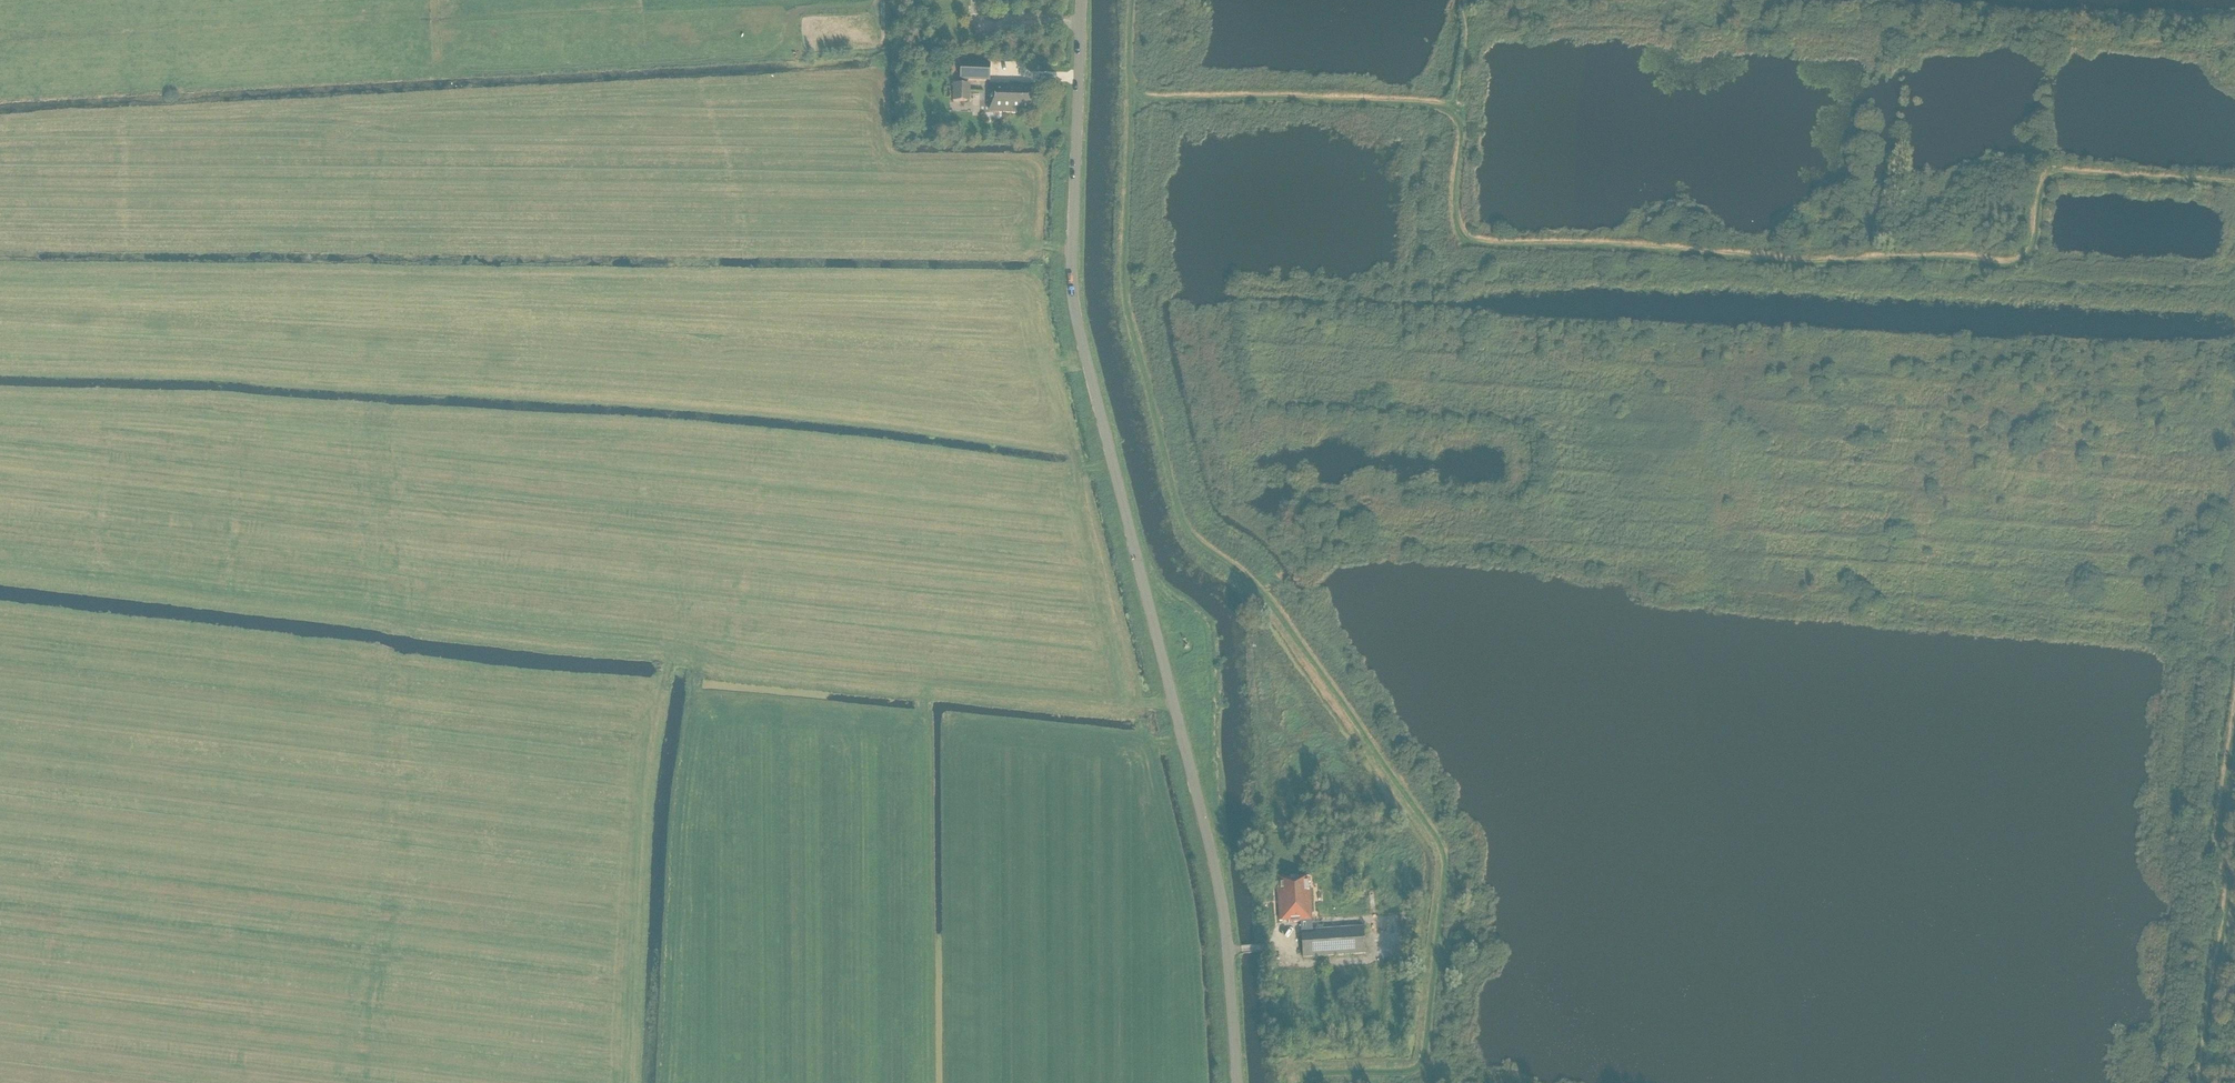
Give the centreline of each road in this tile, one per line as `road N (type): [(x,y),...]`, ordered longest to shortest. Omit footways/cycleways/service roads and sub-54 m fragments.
road 1 (track): [(1133,99),(1446,107),(1461,120),(1455,220),(1462,236),(1487,246),(1817,262),(2010,258),(2027,250),(2035,179),(2047,169),(2234,182)]
road 2 (track): [(1133,99),(1130,308),(1183,515),(1195,539),(1293,629),(1444,849),(1420,1062),(1321,1073),(1301,1082)]
road 3 (tertiary): [(1237,1082),(1226,922),(1212,855),(1072,322),(1079,0)]
road 4 (track): [(2234,730),(2217,842),(2230,885),(2202,1082)]

